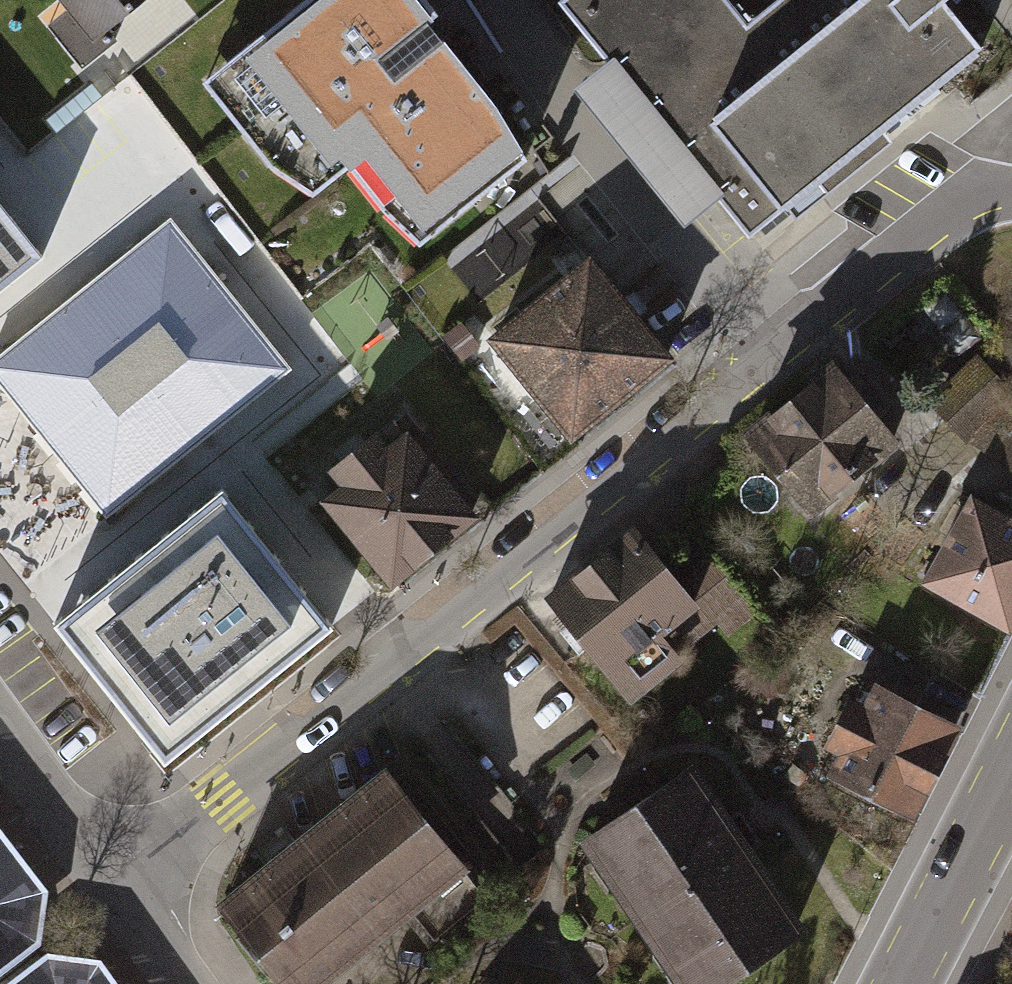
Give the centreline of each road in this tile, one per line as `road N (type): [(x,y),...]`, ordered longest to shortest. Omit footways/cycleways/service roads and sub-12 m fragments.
road 1 (residential): [(1011,199),(970,208),(924,235),(117,887)]
road 2 (tertiary): [(898,983),(1011,759)]
road 3 (residential): [(0,727),(117,887)]

